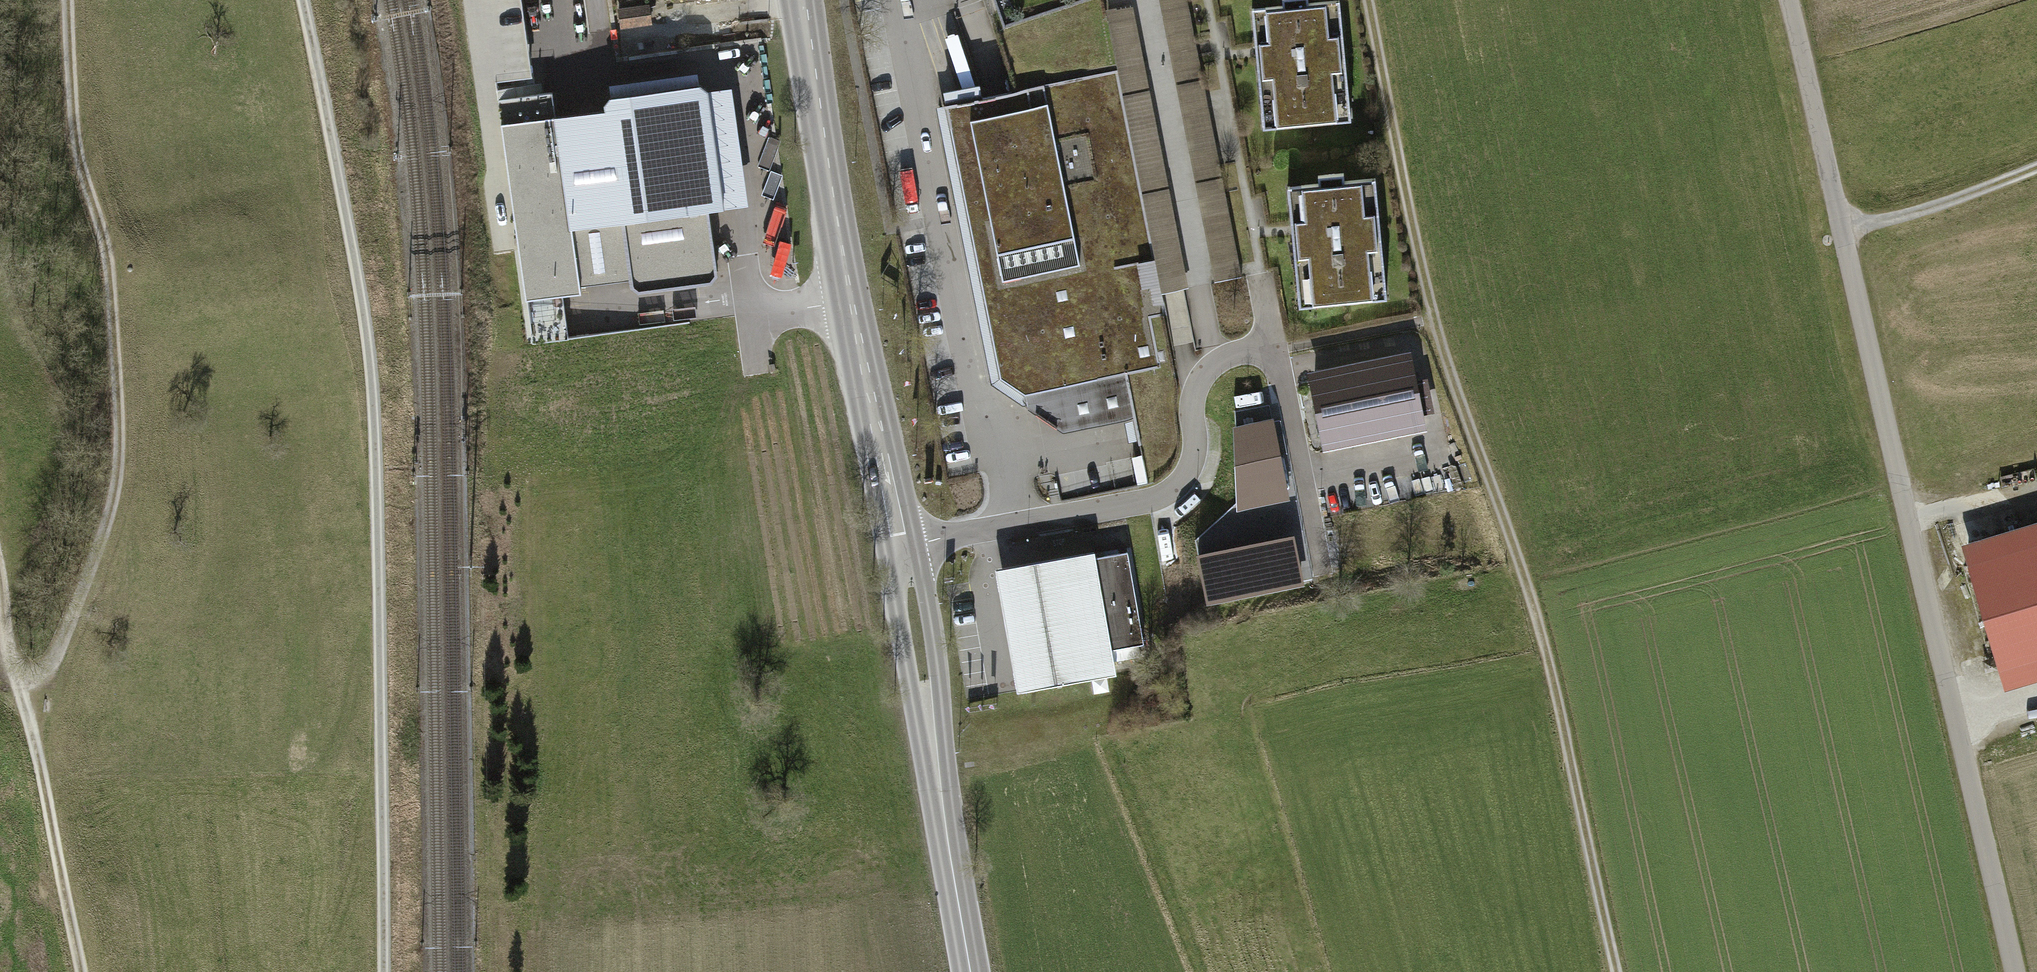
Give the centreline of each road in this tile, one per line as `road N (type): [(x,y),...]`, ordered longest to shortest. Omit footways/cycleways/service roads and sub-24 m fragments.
road 1 (track): [(1369,0),(1433,318),(1533,608),(1615,971)]
road 2 (residential): [(2014,971),(1789,0)]
road 3 (track): [(385,971),(373,372),(300,0)]
road 4 (track): [(13,675),(39,677),(63,638),(96,560),(116,470),(111,275),(73,137),(67,0)]
road 5 (primary): [(900,551),(843,278),(801,0)]
road 6 (residential): [(900,551),(1148,501),(1179,484),(1193,456),(1197,384),(1234,356),(1275,348)]
road 7 (primary): [(975,971),(900,551)]
road 8 (track): [(81,971),(13,675)]
road 9 (residential): [(1322,569),(1275,348)]
road 10 (track): [(2036,168),(1844,231)]

